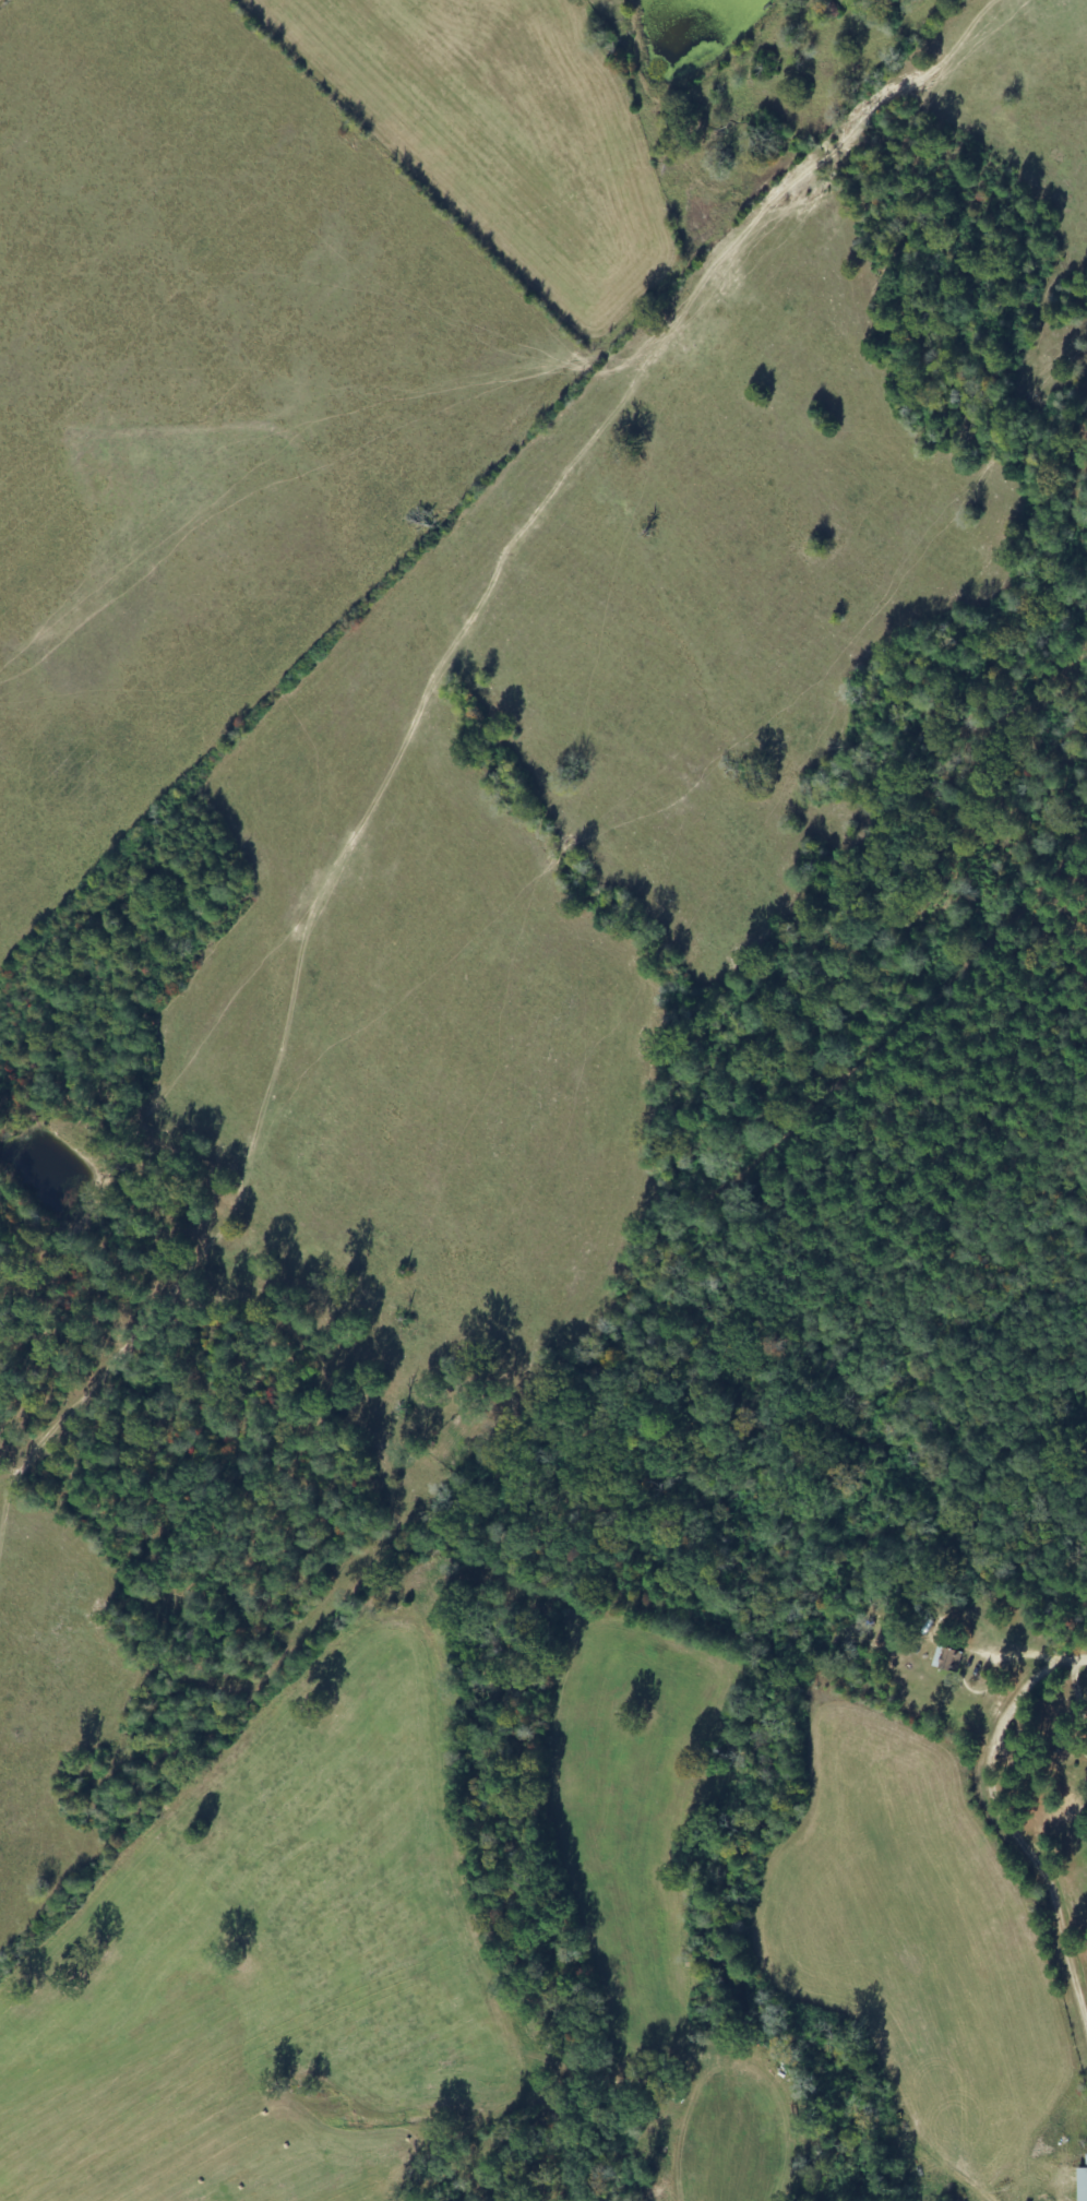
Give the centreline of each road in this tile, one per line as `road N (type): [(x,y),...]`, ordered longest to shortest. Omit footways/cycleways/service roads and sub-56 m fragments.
road 1 (residential): [(1086,2067),(1026,1896),(994,1858),(1000,1738),(1016,1717),(1086,1699)]

